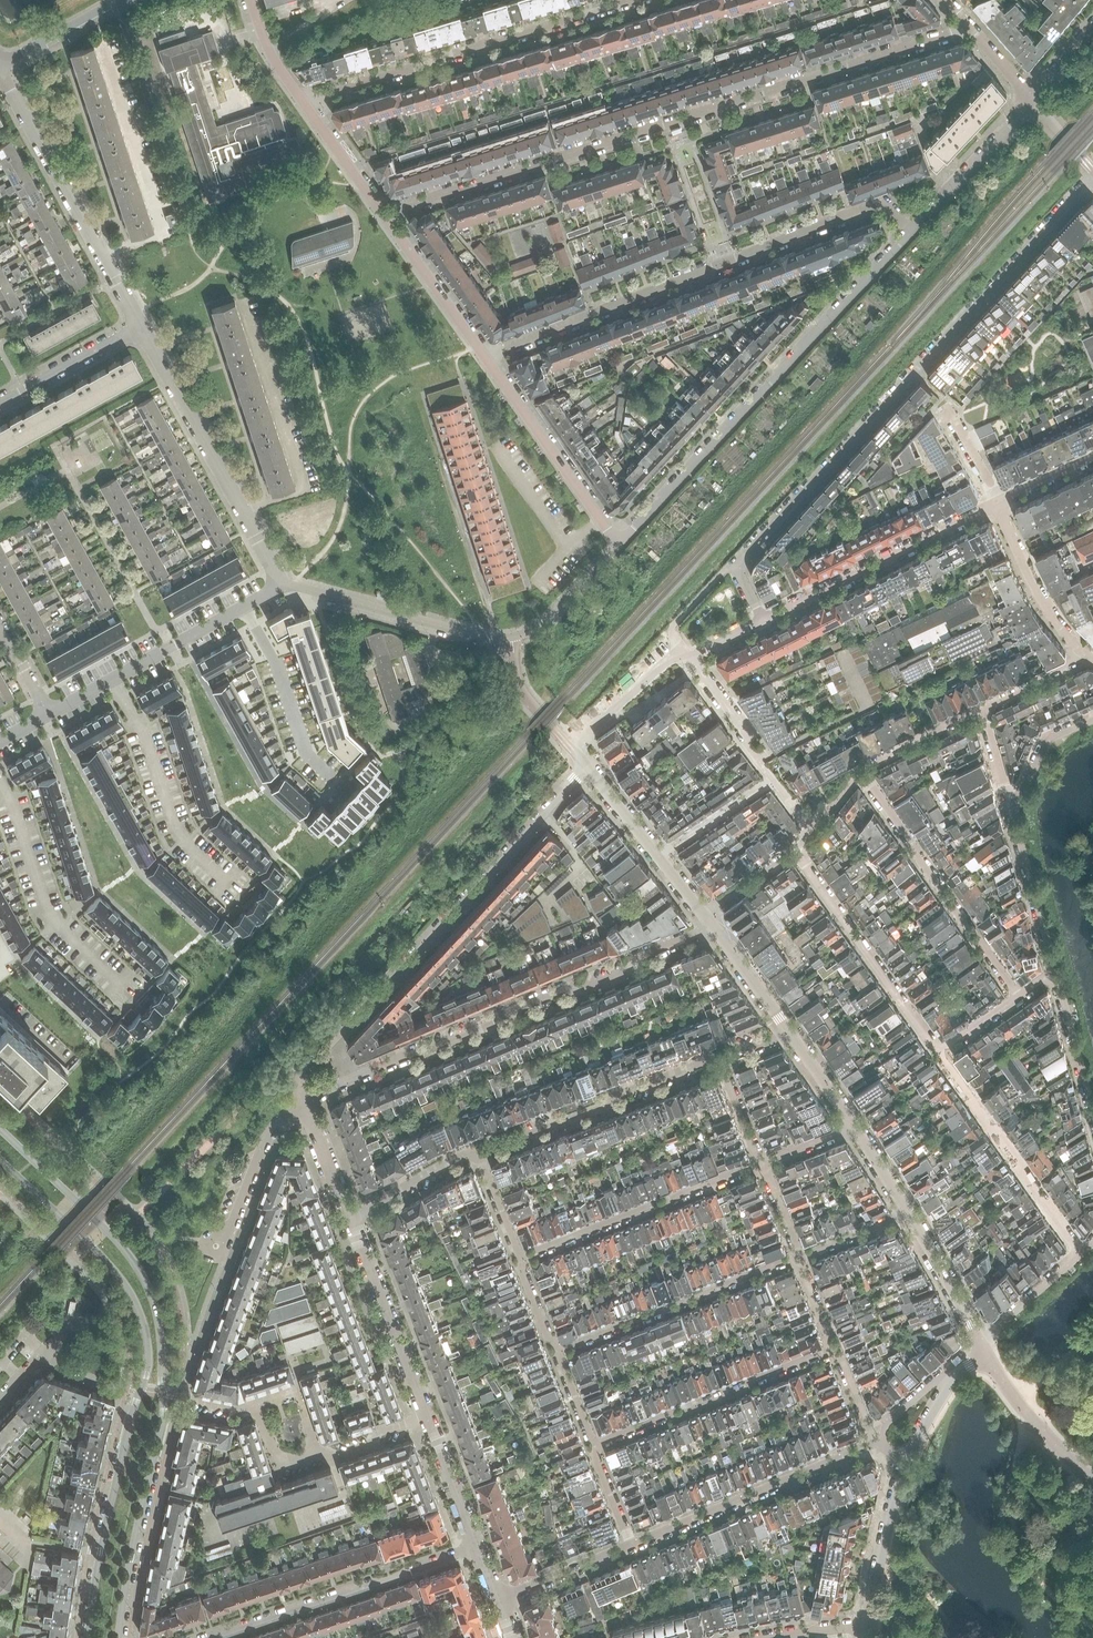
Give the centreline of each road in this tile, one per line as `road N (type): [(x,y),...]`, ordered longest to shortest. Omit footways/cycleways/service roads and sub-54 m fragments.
road 1 (residential): [(381,214),(967,24)]
road 2 (residential): [(1092,180),(734,562),(762,621)]
road 3 (tertiary): [(118,1637),(163,1414),(157,1320),(120,1246),(0,1129)]
road 4 (tertiary): [(0,1158),(122,1279),(145,1335),(144,1379),(100,1552),(88,1637)]
road 5 (residential): [(483,357),(867,208),(892,210),(909,232)]
road 6 (residential): [(586,766),(306,1067),(298,1082),(303,1101)]
road 7 (residential): [(303,1101),(713,927)]
road 8 (residential): [(618,546),(909,232)]
road 9 (residential): [(283,585),(512,640),(549,620),(618,546)]
road 10 (residential): [(627,0),(300,100)]
road 11 (residential): [(283,585),(139,326)]
road 12 (residential): [(139,326),(0,74)]
road 13 (residential): [(477,1549),(209,1637)]
road 14 (residential): [(860,773),(1017,998)]
road 15 (residential): [(49,715),(283,585)]
road 16 (residential): [(762,621),(996,502)]
road 17 (residential): [(720,1062),(707,1060),(478,1154)]
road 18 (residential): [(633,1546),(872,1444)]
road 19 (residential): [(593,1445),(835,1351)]
road 20 (residential): [(798,1257),(556,1350)]
road 21 (residential): [(520,1259),(761,1164)]
road 22 (residential): [(795,846),(940,1054)]
road 23 (residential): [(940,1054),(1081,1251)]
road 24 (residential): [(618,546),(483,357)]
road 25 (residential): [(349,1217),(426,1415)]
road 26 (residential): [(909,232),(1028,98)]
road 27 (residential): [(996,502),(1031,583),(1085,654)]
road 28 (residential): [(483,357),(381,214)]
road 29 (residential): [(1092,1480),(1017,1402),(981,1345)]
road 30 (residential): [(586,766),(570,748),(680,648)]
road 31 (residential): [(868,1625),(908,1457)]
road 32 (residential): [(1010,810),(1054,975)]
road 33 (residential): [(0,406),(139,326)]
road 34 (residential): [(227,1233),(265,1141),(303,1101)]
road 35 (residential): [(1054,975),(1092,1124)]
road 36 (residential): [(981,1345),(909,1213)]
road 37 (residential): [(772,778),(691,656)]
road 38 (residential): [(497,1600),(633,1546)]
road 39 (residential): [(478,1154),(465,1153),(349,1217)]
road 40 (residential): [(426,1415),(477,1549)]
road 41 (residential): [(381,214),(300,100)]
road 42 (residential): [(772,778),(658,857)]
road 43 (residential): [(982,710),(860,773)]
road 44 (residential): [(1081,1251),(981,1345)]
road 45 (residential): [(0,68),(117,0)]
road 46 (residential): [(789,1033),(713,927)]
road 47 (residential): [(1092,719),(1045,742),(1010,810)]
road 48 (residential): [(303,1101),(349,1217)]
road 49 (residential): [(872,1444),(934,1381),(965,1368)]
road 50 (residential): [(316,1451),(335,1454),(426,1415)]

